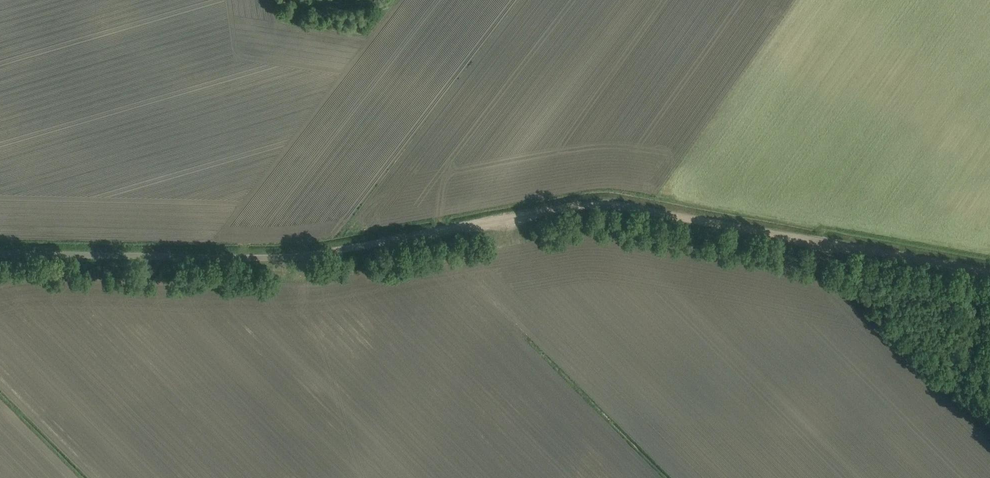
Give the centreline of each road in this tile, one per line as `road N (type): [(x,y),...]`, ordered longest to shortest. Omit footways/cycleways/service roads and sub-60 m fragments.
road 1 (track): [(806,242),(597,206),(300,258)]
road 2 (unclassified): [(0,255),(300,258)]
road 3 (track): [(989,424),(806,242)]
road 4 (track): [(989,275),(806,242)]

